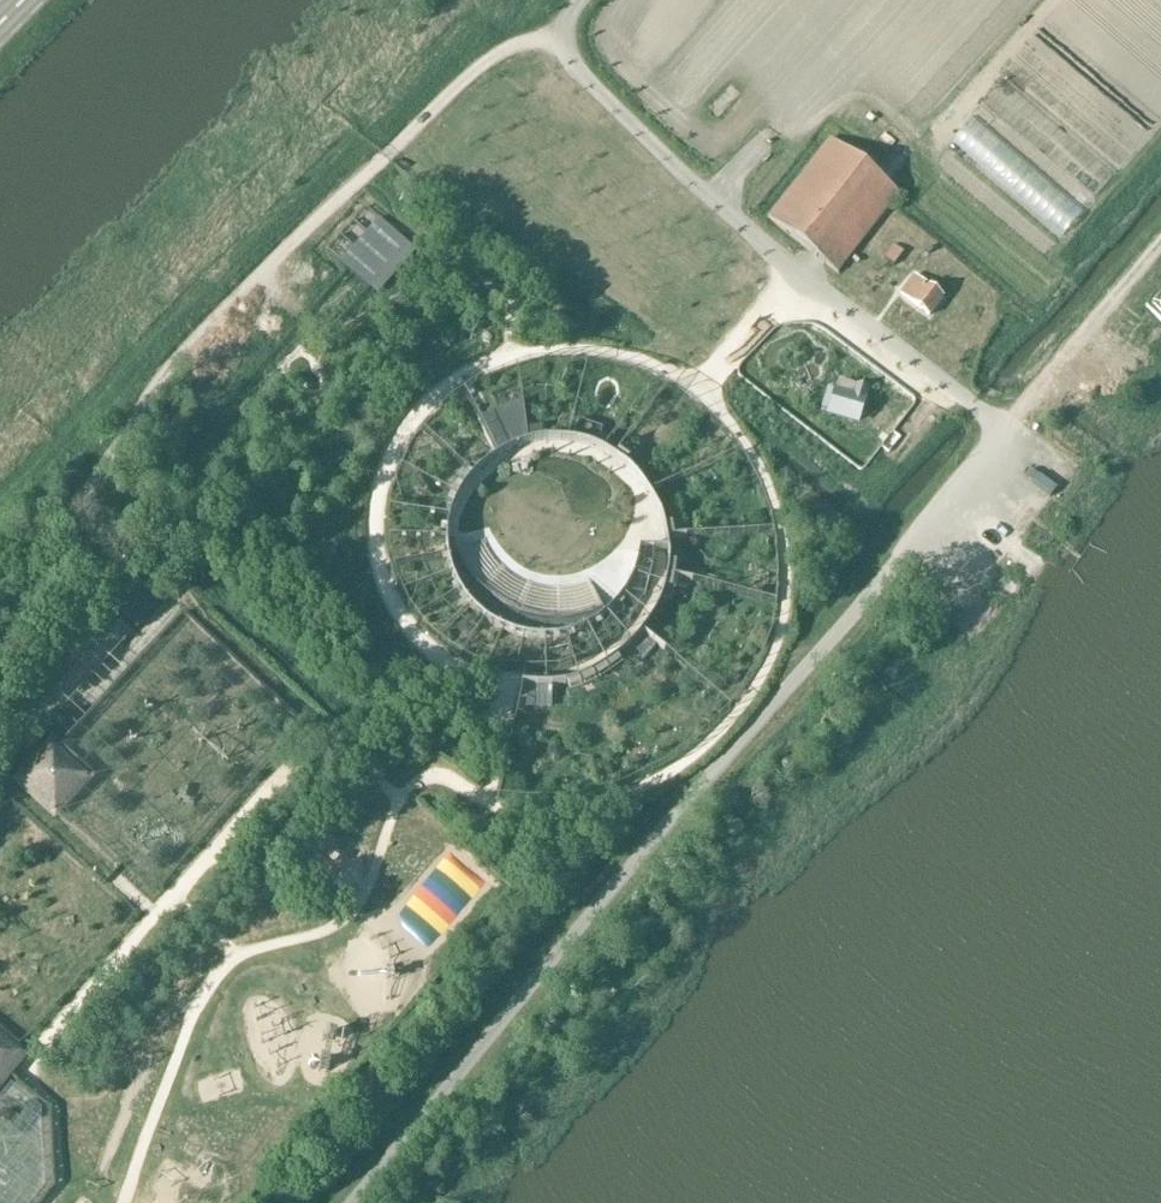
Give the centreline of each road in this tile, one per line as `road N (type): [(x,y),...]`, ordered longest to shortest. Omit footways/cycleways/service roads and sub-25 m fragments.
road 1 (track): [(562,37),(513,46),(487,63),(260,279)]
road 2 (track): [(1160,251),(1005,429)]

